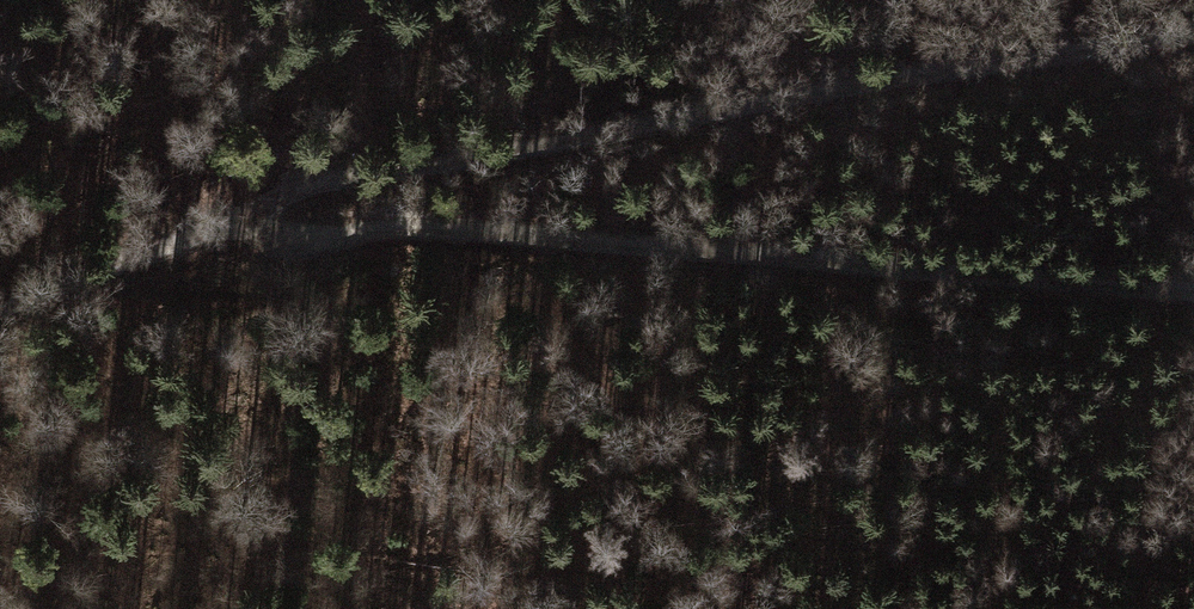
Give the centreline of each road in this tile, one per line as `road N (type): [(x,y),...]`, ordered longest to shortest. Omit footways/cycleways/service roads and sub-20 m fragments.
road 1 (track): [(0,310),(198,230),(352,227),(691,247),(1193,294)]
road 2 (track): [(198,230),(341,185),(1193,31)]

